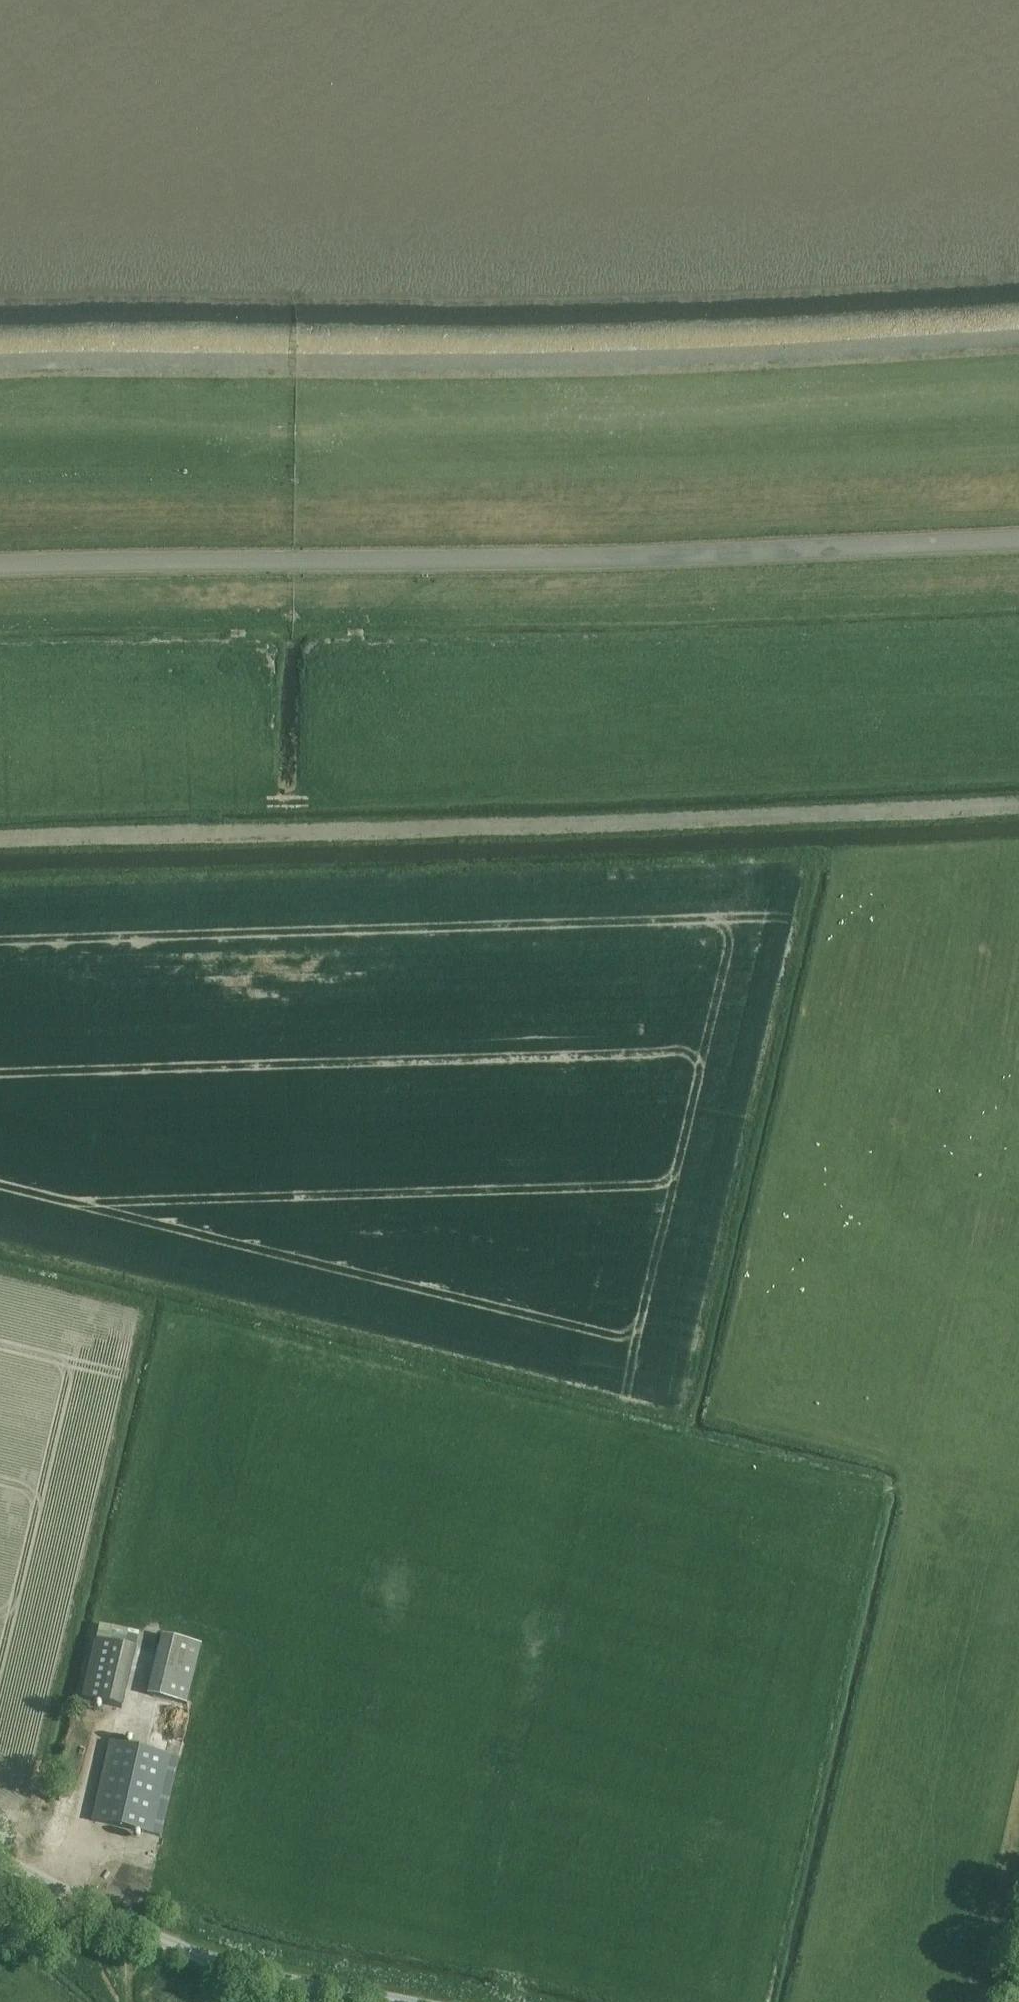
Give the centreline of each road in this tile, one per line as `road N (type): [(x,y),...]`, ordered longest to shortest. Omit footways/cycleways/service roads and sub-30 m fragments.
road 1 (unclassified): [(0,568),(1018,541)]
road 2 (unclassified): [(402,2001),(198,1955),(0,1857)]

